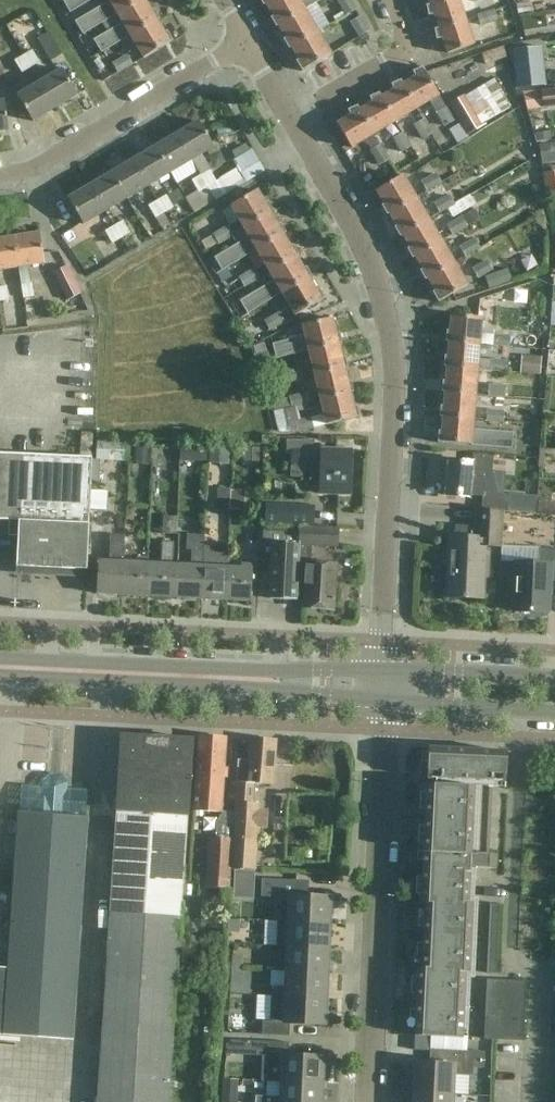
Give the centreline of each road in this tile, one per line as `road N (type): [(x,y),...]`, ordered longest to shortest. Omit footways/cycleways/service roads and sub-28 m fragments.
road 1 (residential): [(381,669),(391,348),(374,262),(292,117)]
road 2 (unclassified): [(368,1101),(388,701)]
road 3 (secondary): [(0,667),(278,681)]
road 4 (residential): [(0,175),(30,170),(244,47)]
road 5 (residential): [(292,117),(384,67),(405,33),(394,0)]
road 6 (secondary): [(554,675),(381,669)]
road 7 (secondary): [(388,701),(554,712)]

